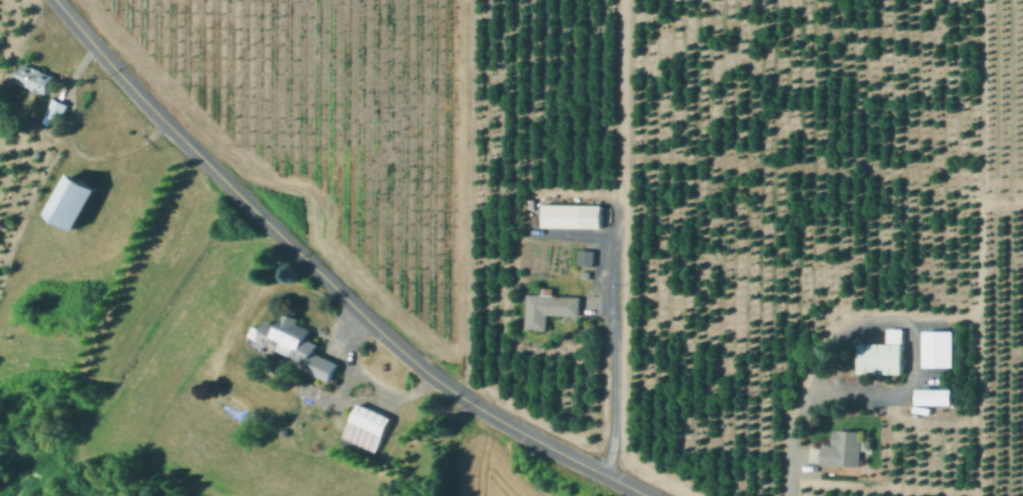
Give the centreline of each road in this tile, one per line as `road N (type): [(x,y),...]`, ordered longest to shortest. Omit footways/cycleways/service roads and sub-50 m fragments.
road 1 (tertiary): [(652,495),(482,408),(411,357),(180,134),(58,0)]

